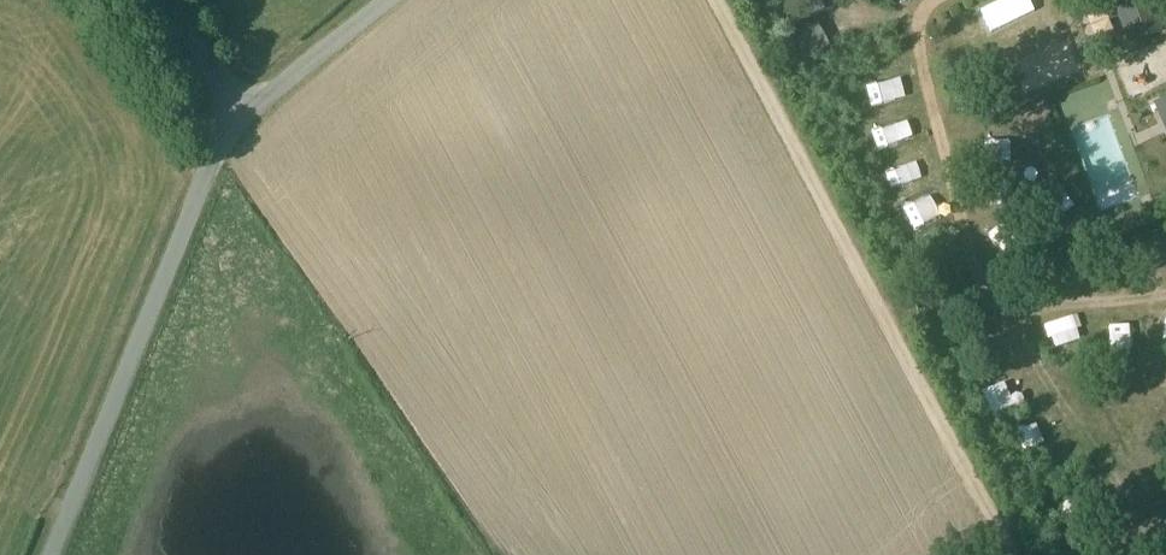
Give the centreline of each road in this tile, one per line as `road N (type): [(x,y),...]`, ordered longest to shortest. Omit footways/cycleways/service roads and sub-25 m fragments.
road 1 (unclassified): [(52,554),(209,162),(235,124),(380,0)]
road 2 (track): [(715,0),(1011,554)]

